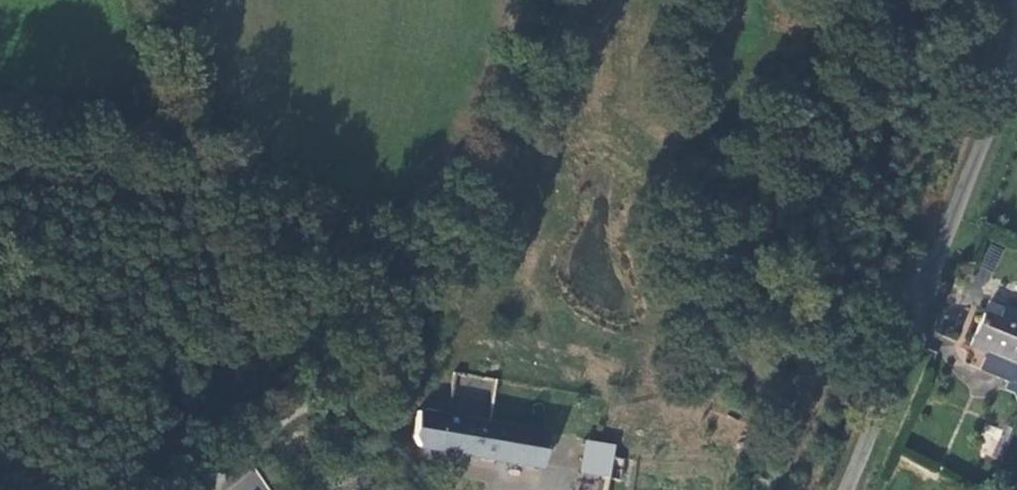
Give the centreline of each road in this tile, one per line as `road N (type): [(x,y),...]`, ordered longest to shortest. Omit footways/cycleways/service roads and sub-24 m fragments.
road 1 (unclassified): [(1016,61),(846,489)]

